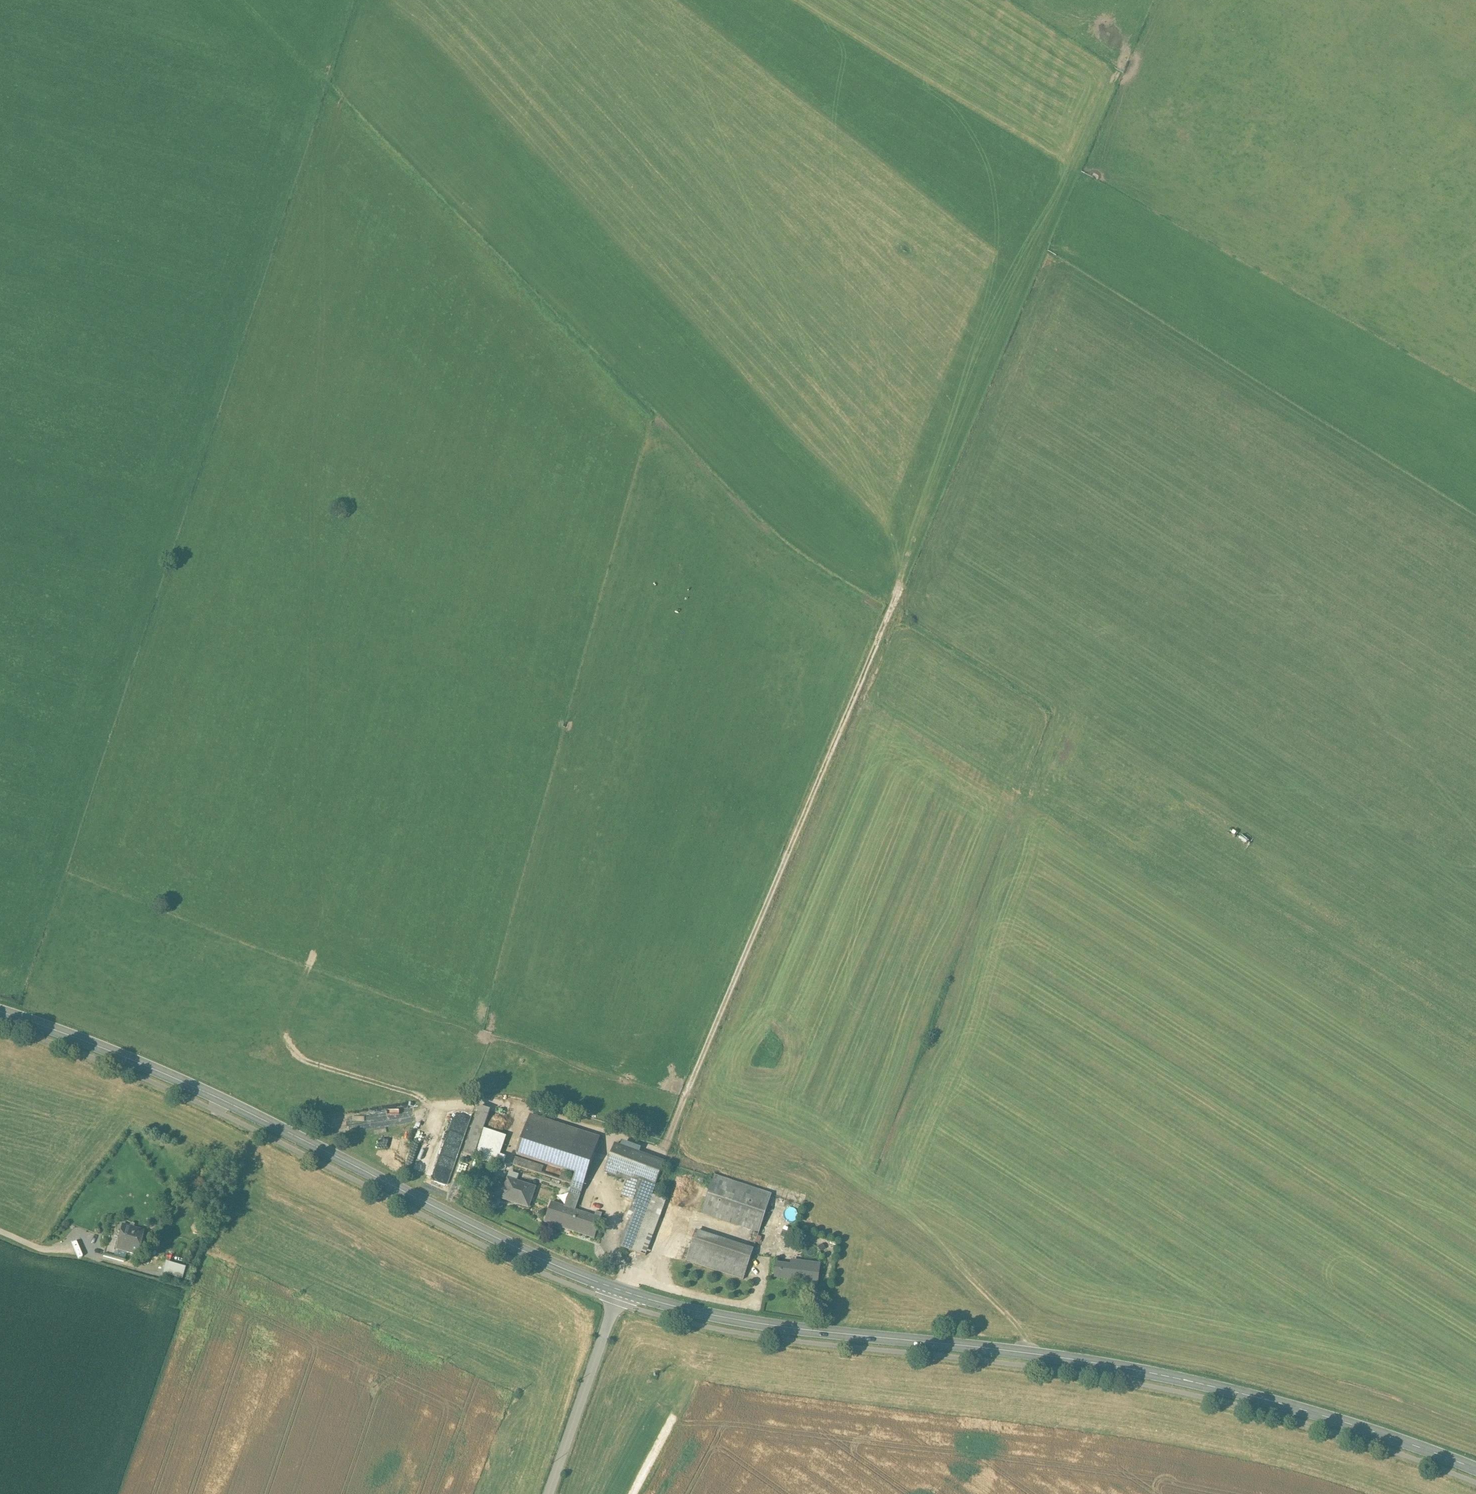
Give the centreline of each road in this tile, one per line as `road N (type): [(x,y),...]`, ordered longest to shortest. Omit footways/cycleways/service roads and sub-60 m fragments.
road 1 (secondary): [(1475,1471),(1332,1418),(1176,1379),(787,1329),(622,1291)]
road 2 (track): [(435,1103),(321,1065),(291,1048),(283,1024),(320,919),(314,385)]
road 3 (secondary): [(622,1291),(140,1066),(0,1014)]
road 4 (track): [(612,1133),(661,1149),(893,607)]
road 5 (unclassified): [(622,1291),(549,1493)]

